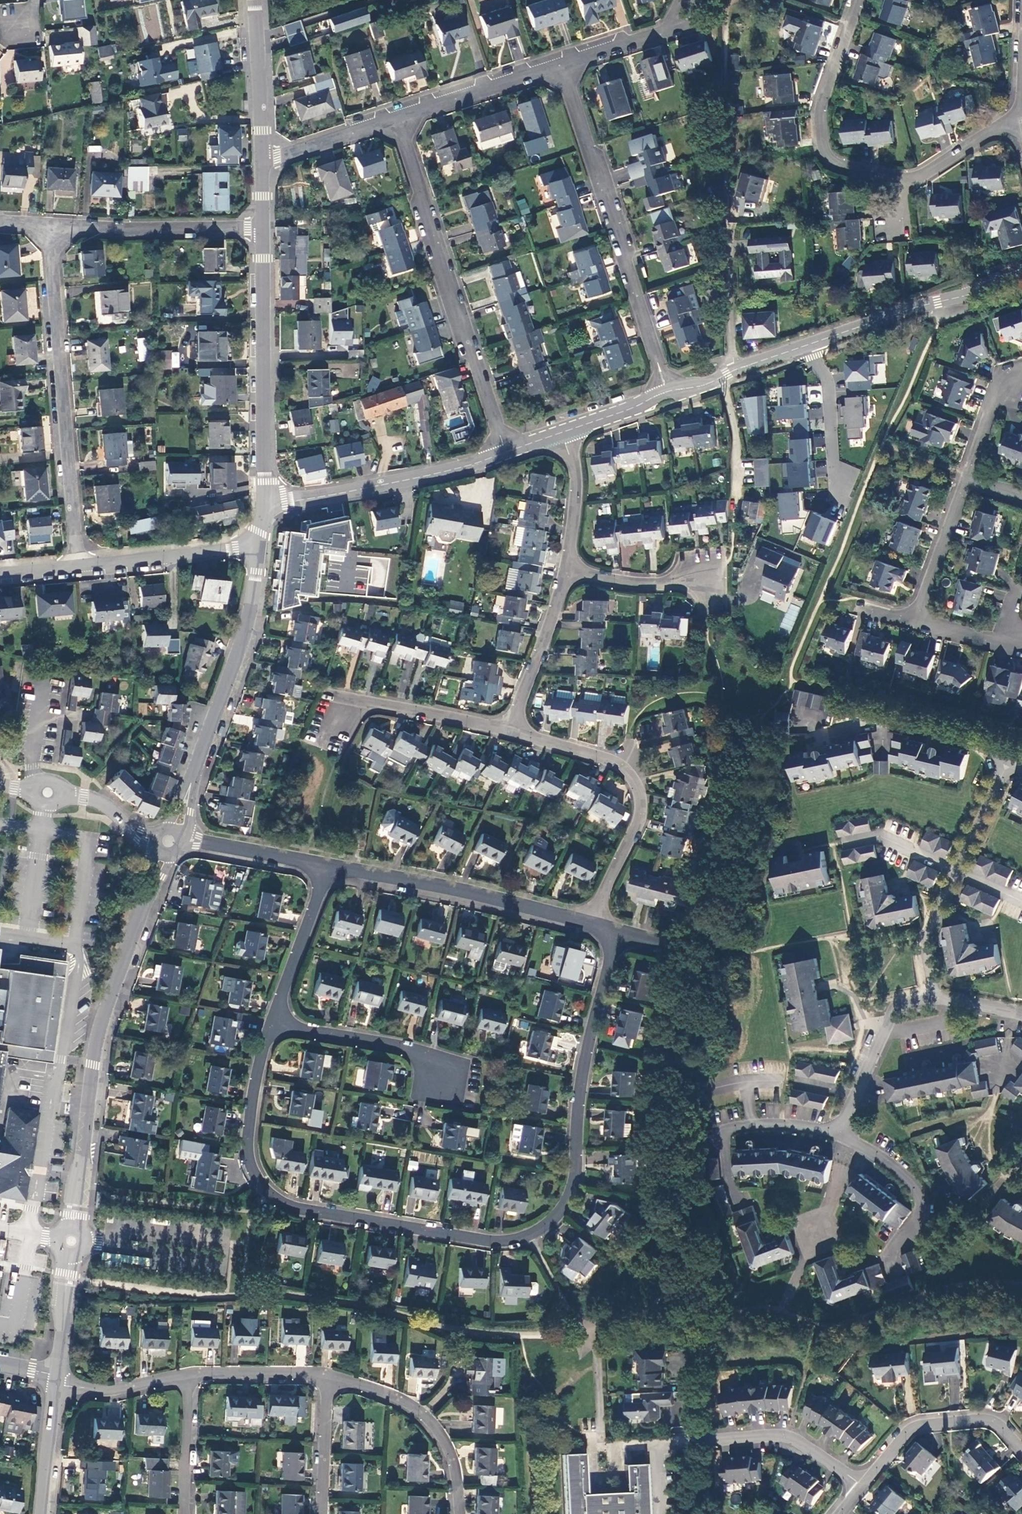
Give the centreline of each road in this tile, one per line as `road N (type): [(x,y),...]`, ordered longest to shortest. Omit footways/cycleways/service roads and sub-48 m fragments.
road 1 (residential): [(273,1021),(248,1134),(255,1178),(268,1197),(303,1211),(494,1246),(527,1240),(553,1224),(569,1199),(576,1104),(619,932)]
road 2 (residential): [(56,1378),(92,1065),(162,860)]
road 3 (residential): [(399,116),(506,452)]
road 4 (residential): [(563,64),(667,391)]
road 5 (residential): [(51,229),(80,569)]
road 6 (residential): [(254,551),(248,619),(170,830)]
road 7 (residential): [(509,732),(612,762),(639,790),(633,834),(589,924)]
road 8 (residential): [(660,1513),(657,1453),(737,1435),(791,1435),(864,1486)]
road 9 (residential): [(263,229),(268,503)]
road 10 (residential): [(327,869),(589,924)]
road 11 (residential): [(935,995),(924,940),(1010,762)]
road 12 (residential): [(506,452),(391,485),(268,503)]
road 13 (residential): [(858,0),(824,108),(827,150),(838,163),(906,177)]
road 14 (residential): [(1021,277),(806,345)]
road 15 (residential): [(327,1376),(395,1395),(434,1425),(452,1457),(459,1513)]
road 16 (residential): [(51,229),(263,229)]
road 17 (residential): [(273,1021),(424,1055),(460,1066),(465,1076)]
road 18 (residential): [(864,1486),(905,1436),(923,1426),(998,1427),(1021,1454)]
road 19 (residential): [(323,689),(509,732)]
road 20 (residential): [(1015,580),(1012,625),(1021,650),(918,617)]
road 21 (residential): [(254,551),(80,569)]
road 22 (residential): [(935,995),(898,1005),(843,1129)]
road 23 (residential): [(570,570),(509,732)]
road 24 (residential): [(1010,762),(904,722),(845,730)]
road 25 (residential): [(399,116),(563,64)]
road 26 (residential): [(843,1129),(920,1190),(924,1210),(893,1253)]
road 27 (track): [(735,544),(737,430),(720,378)]
road 28 (residential): [(0,787),(98,802),(152,842)]
road 29 (residential): [(843,500),(825,375),(806,345)]
road 30 (residential): [(327,869),(273,1021)]
road 31 (residential): [(255,0),(263,161)]
road 32 (residential): [(918,617),(968,477)]
road 33 (residential): [(806,345),(703,386),(667,391)]
road 34 (residential): [(183,848),(327,869)]
road 35 (residential): [(263,161),(399,116)]
road 36 (residential): [(186,1377),(327,1376)]
road 37 (residential): [(562,433),(578,476),(570,570)]
road 38 (residential): [(570,570),(632,583),(707,585)]
road 39 (residential): [(327,1376),(321,1513)]
road 40 (residential): [(186,1377),(182,1513)]
road 41 (residential): [(44,1513),(56,1378)]
road 42 (residential): [(56,1378),(110,1393),(186,1377)]
road 43 (residential): [(906,177),(1021,119)]

